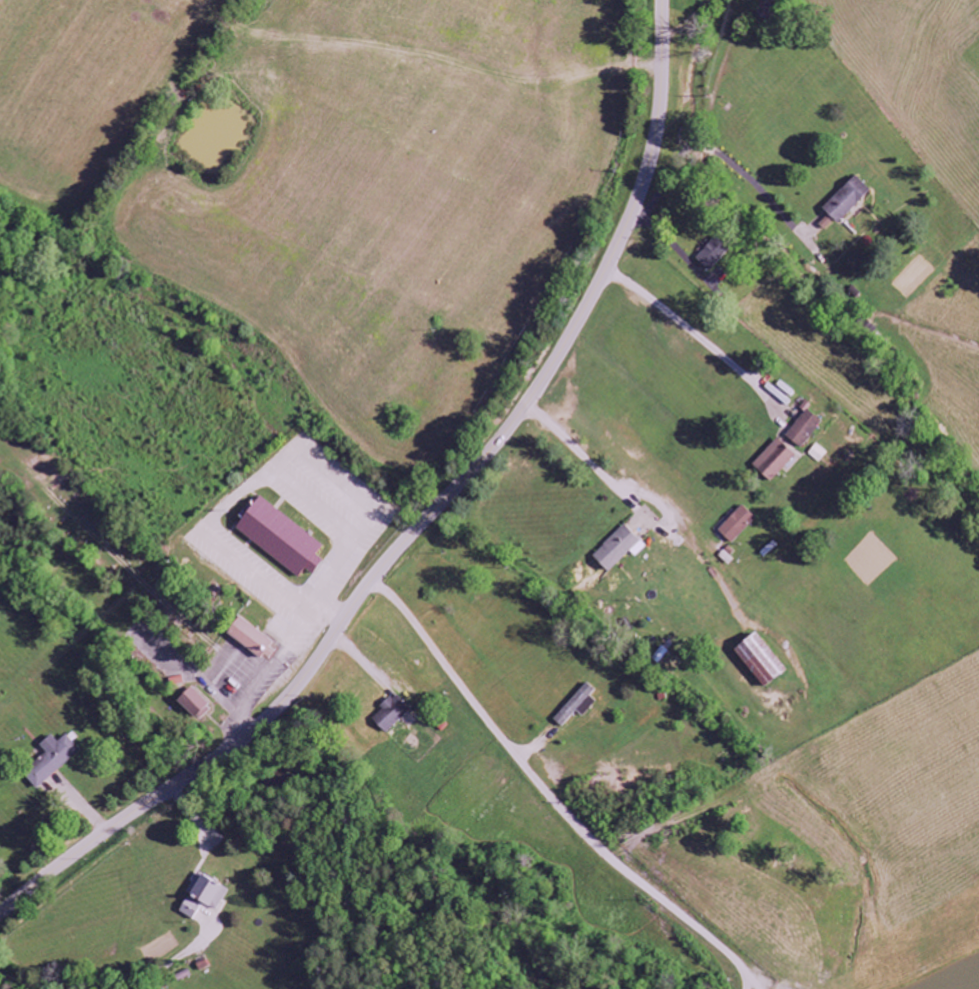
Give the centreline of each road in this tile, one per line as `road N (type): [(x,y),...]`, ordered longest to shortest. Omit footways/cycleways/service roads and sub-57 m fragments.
road 1 (tertiary): [(0,913),(269,715),(526,403),(615,251),(650,163),(664,0)]
road 2 (residential): [(373,580),(419,625),(562,807),(760,988)]

